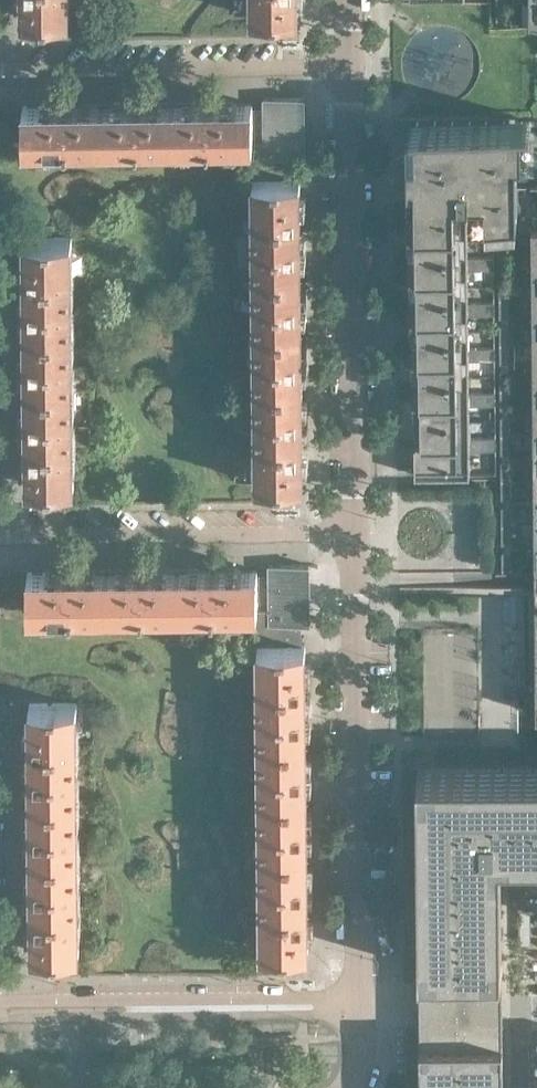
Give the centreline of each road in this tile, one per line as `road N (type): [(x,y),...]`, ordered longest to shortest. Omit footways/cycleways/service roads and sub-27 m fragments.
road 1 (residential): [(353,534),(351,64)]
road 2 (residential): [(357,1000),(353,534)]
road 3 (residential): [(357,1000),(0,1003)]
road 4 (residential): [(353,534),(0,535)]
road 5 (residential): [(0,67),(351,64)]

